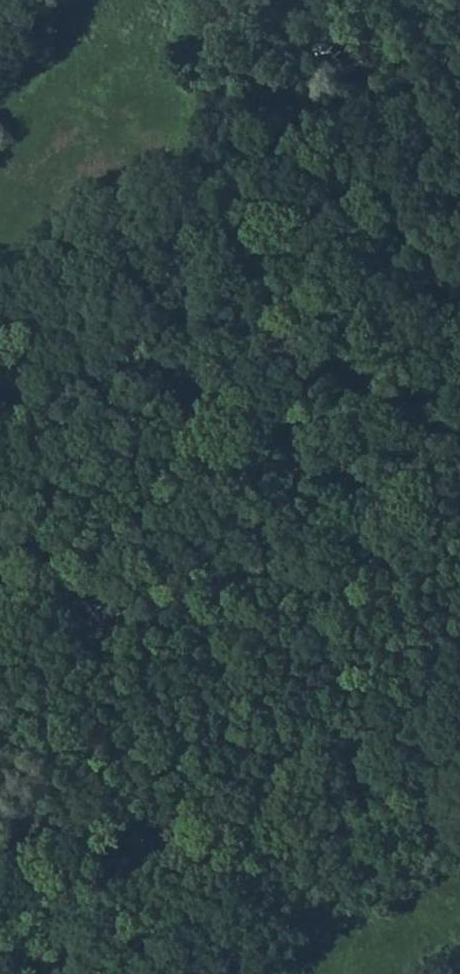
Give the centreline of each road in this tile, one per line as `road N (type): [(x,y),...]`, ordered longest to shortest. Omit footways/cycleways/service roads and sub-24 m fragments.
road 1 (track): [(325,0),(393,89),(459,200)]

